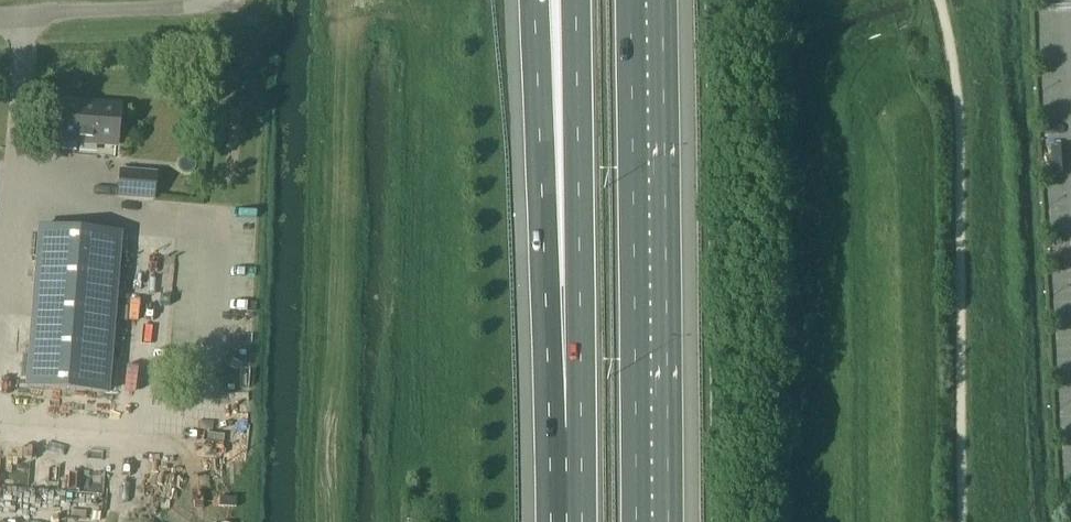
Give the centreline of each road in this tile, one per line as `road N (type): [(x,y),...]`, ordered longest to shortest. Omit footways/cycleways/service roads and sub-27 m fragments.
road 1 (motorway): [(650,521),(646,0)]
road 2 (motorway): [(534,0),(569,423)]
road 3 (motorway): [(576,0),(569,423)]

